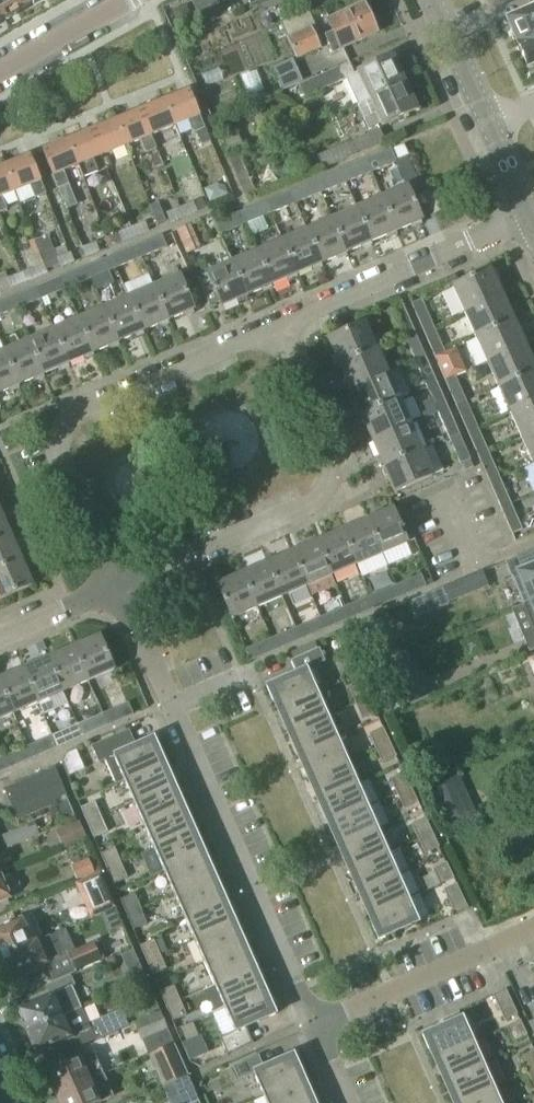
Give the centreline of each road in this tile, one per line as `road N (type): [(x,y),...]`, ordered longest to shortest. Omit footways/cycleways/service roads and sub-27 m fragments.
road 1 (residential): [(314,1025),(117,585)]
road 2 (residential): [(117,585),(308,507),(324,492),(330,454),(276,326)]
road 3 (residential): [(276,326),(69,419),(61,457),(117,585)]
road 4 (residential): [(531,215),(276,326)]
road 5 (residential): [(314,1025),(533,929)]
road 6 (residential): [(0,74),(129,0)]
road 7 (tertiary): [(489,124),(433,0)]
road 8 (residential): [(0,635),(117,585)]

